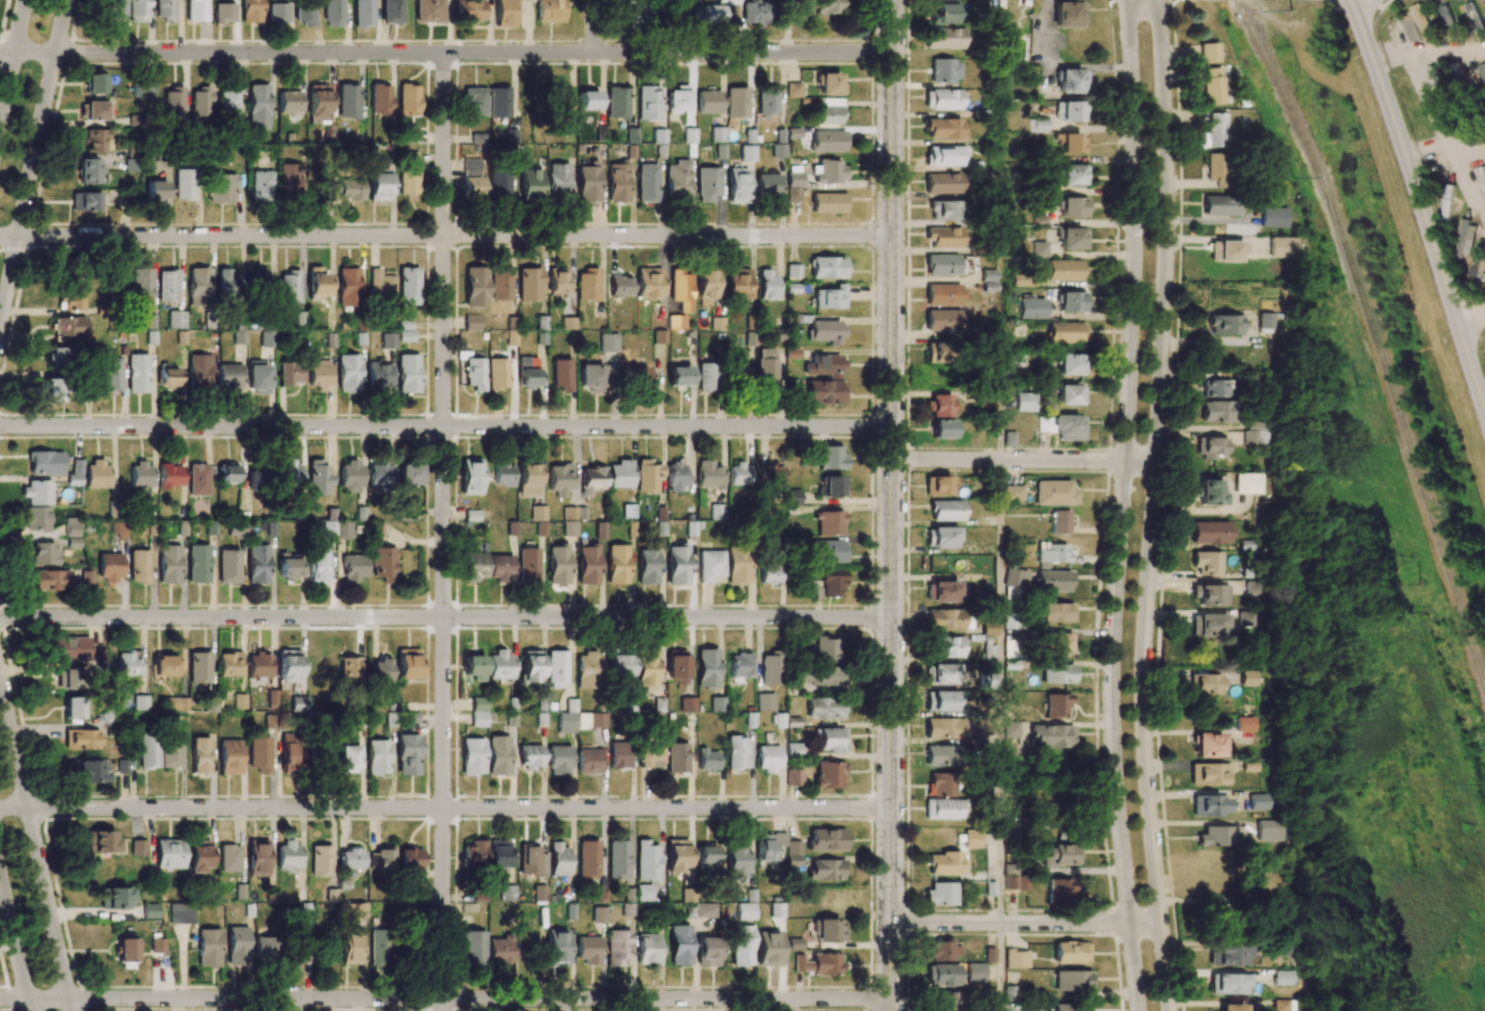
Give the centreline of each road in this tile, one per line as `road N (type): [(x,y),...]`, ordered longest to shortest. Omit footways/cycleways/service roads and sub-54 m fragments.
road 1 (tertiary): [(1168,1010),(1142,736),(1167,179),(1161,44),(1148,0)]
road 2 (tertiary): [(1135,0),(1135,275),(1112,712),(1138,1010)]
road 3 (residential): [(443,1010),(443,53)]
road 4 (tertiary): [(891,1010),(892,54)]
road 5 (residential): [(892,426),(0,426)]
road 6 (residential): [(891,617),(0,618)]
road 7 (residential): [(891,236),(15,235)]
road 8 (residential): [(891,808),(28,809)]
road 9 (residential): [(892,54),(56,55)]
road 10 (residential): [(891,998),(68,999)]
road 11 (secondary): [(1350,0),(1484,413)]
road 12 (residential): [(70,1010),(0,690)]
road 13 (residential): [(1159,922),(891,923)]
road 14 (residential): [(1156,461),(892,460)]
road 15 (residential): [(0,308),(56,55)]
road 16 (residential): [(1484,150),(1450,154),(1403,46),(1484,50)]
road 17 (residential): [(0,881),(29,1010)]

